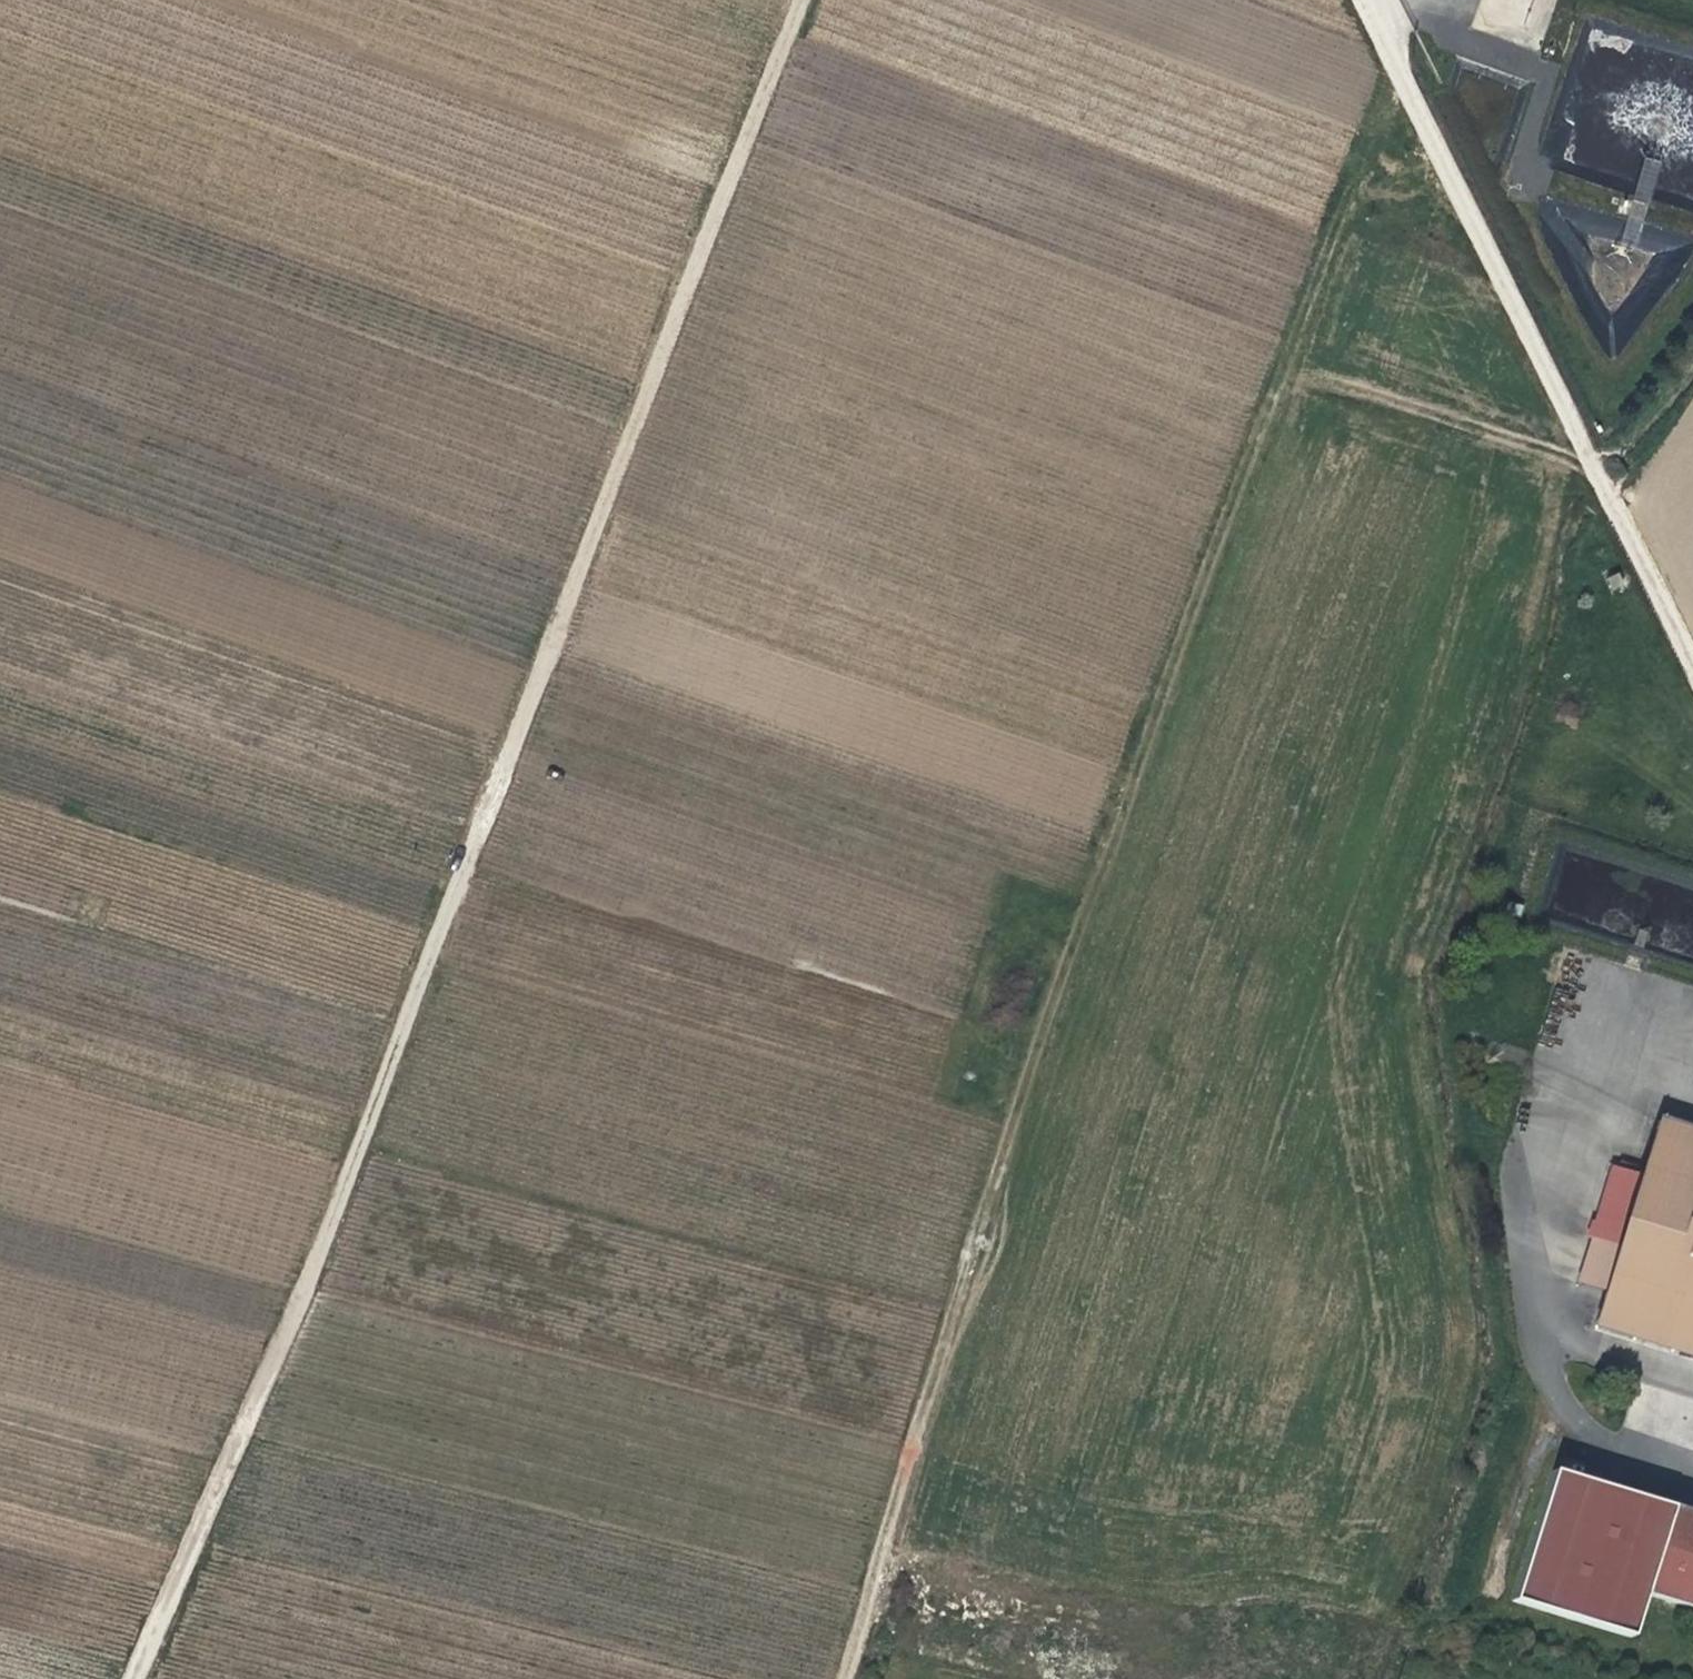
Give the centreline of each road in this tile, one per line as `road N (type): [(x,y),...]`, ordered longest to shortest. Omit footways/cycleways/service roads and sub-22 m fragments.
road 1 (track): [(802,0),(579,555),(292,1306),(126,1678)]
road 2 (track): [(1362,0),(1692,663)]

